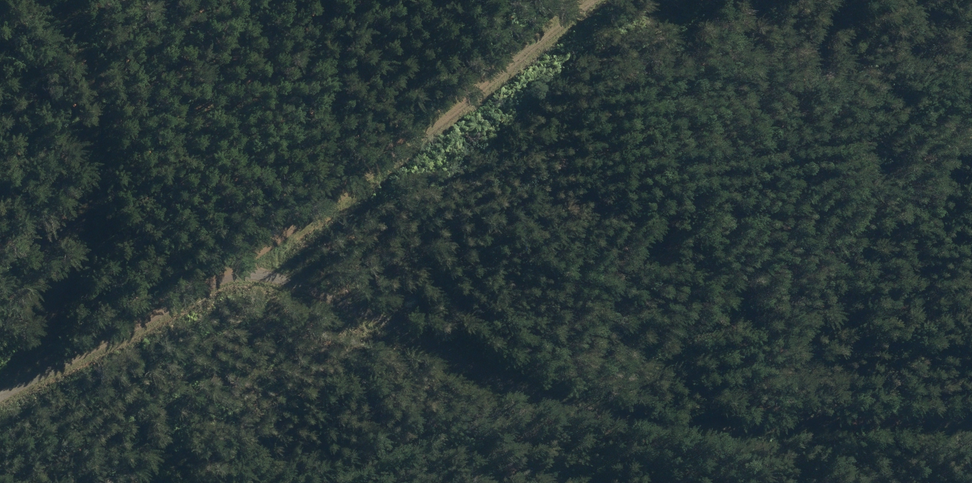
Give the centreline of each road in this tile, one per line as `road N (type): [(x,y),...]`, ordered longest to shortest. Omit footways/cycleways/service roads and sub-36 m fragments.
road 1 (track): [(251,270),(341,305),(456,368),(609,424),(706,434),(826,422),(971,423)]
road 2 (track): [(0,403),(115,351),(251,270),(613,0)]

